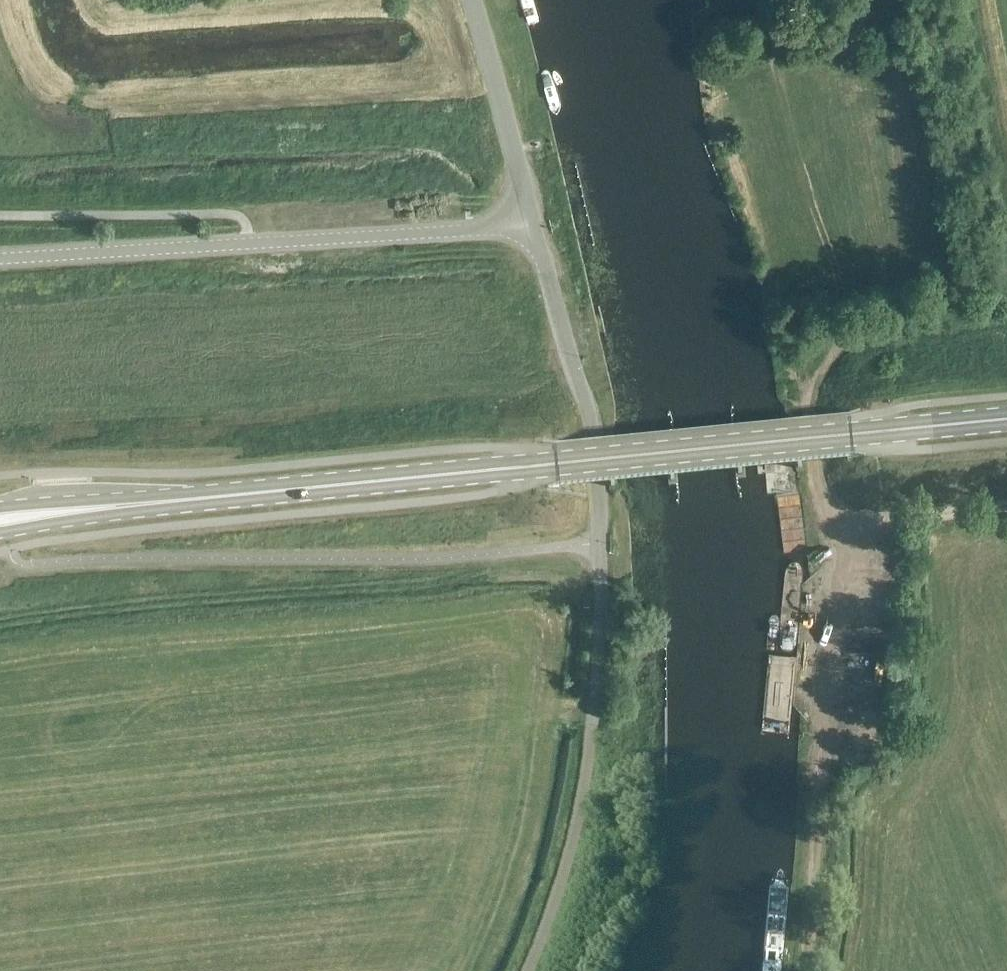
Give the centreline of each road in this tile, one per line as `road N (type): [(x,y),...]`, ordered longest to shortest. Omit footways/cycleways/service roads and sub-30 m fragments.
road 1 (primary): [(115,507),(1006,419)]
road 2 (tertiary): [(527,970),(580,805),(600,592),(592,425),(533,225)]
road 3 (track): [(803,970),(839,567),(817,482),(806,394),(817,364),(843,340)]
road 4 (tertiary): [(533,225),(0,258)]
road 5 (track): [(491,74),(101,99)]
road 6 (tertiary): [(533,225),(471,0)]
road 7 (track): [(843,340),(1006,321)]
road 8 (unclassified): [(1006,505),(888,529)]

